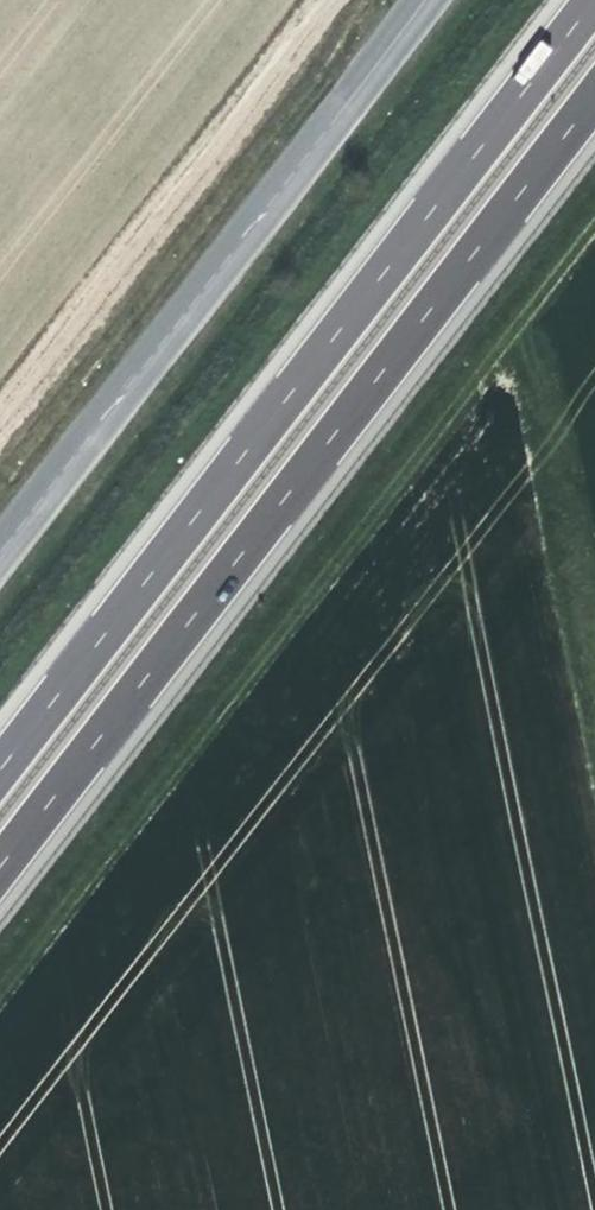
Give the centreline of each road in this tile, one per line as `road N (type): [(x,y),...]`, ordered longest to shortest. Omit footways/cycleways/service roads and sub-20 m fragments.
road 1 (motorway): [(0,870),(594,101)]
road 2 (motorway): [(588,0),(0,761)]
road 3 (track): [(0,981),(594,232)]
road 4 (secondary): [(426,0),(0,554)]

